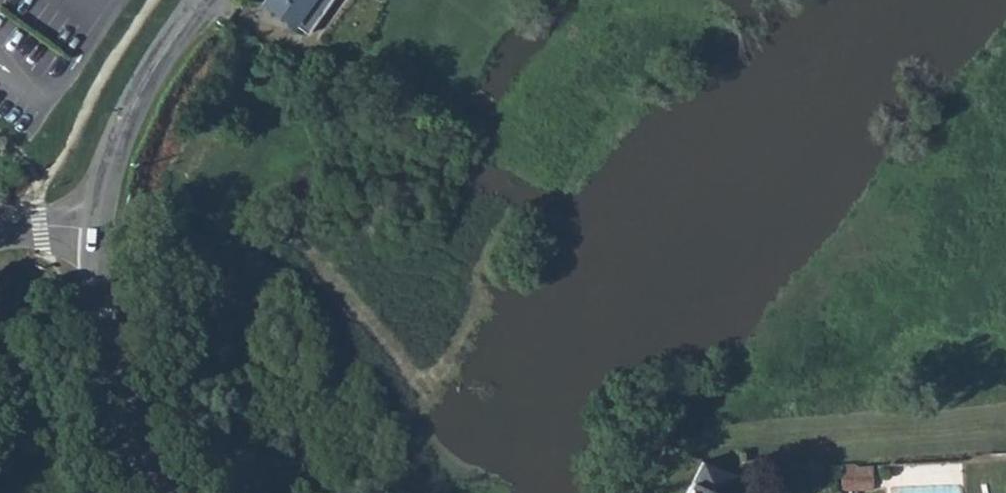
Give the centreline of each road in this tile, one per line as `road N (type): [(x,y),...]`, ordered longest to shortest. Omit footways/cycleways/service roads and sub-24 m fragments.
road 1 (tertiary): [(95,237),(104,357),(161,492)]
road 2 (tertiary): [(202,0),(123,128),(95,237)]

